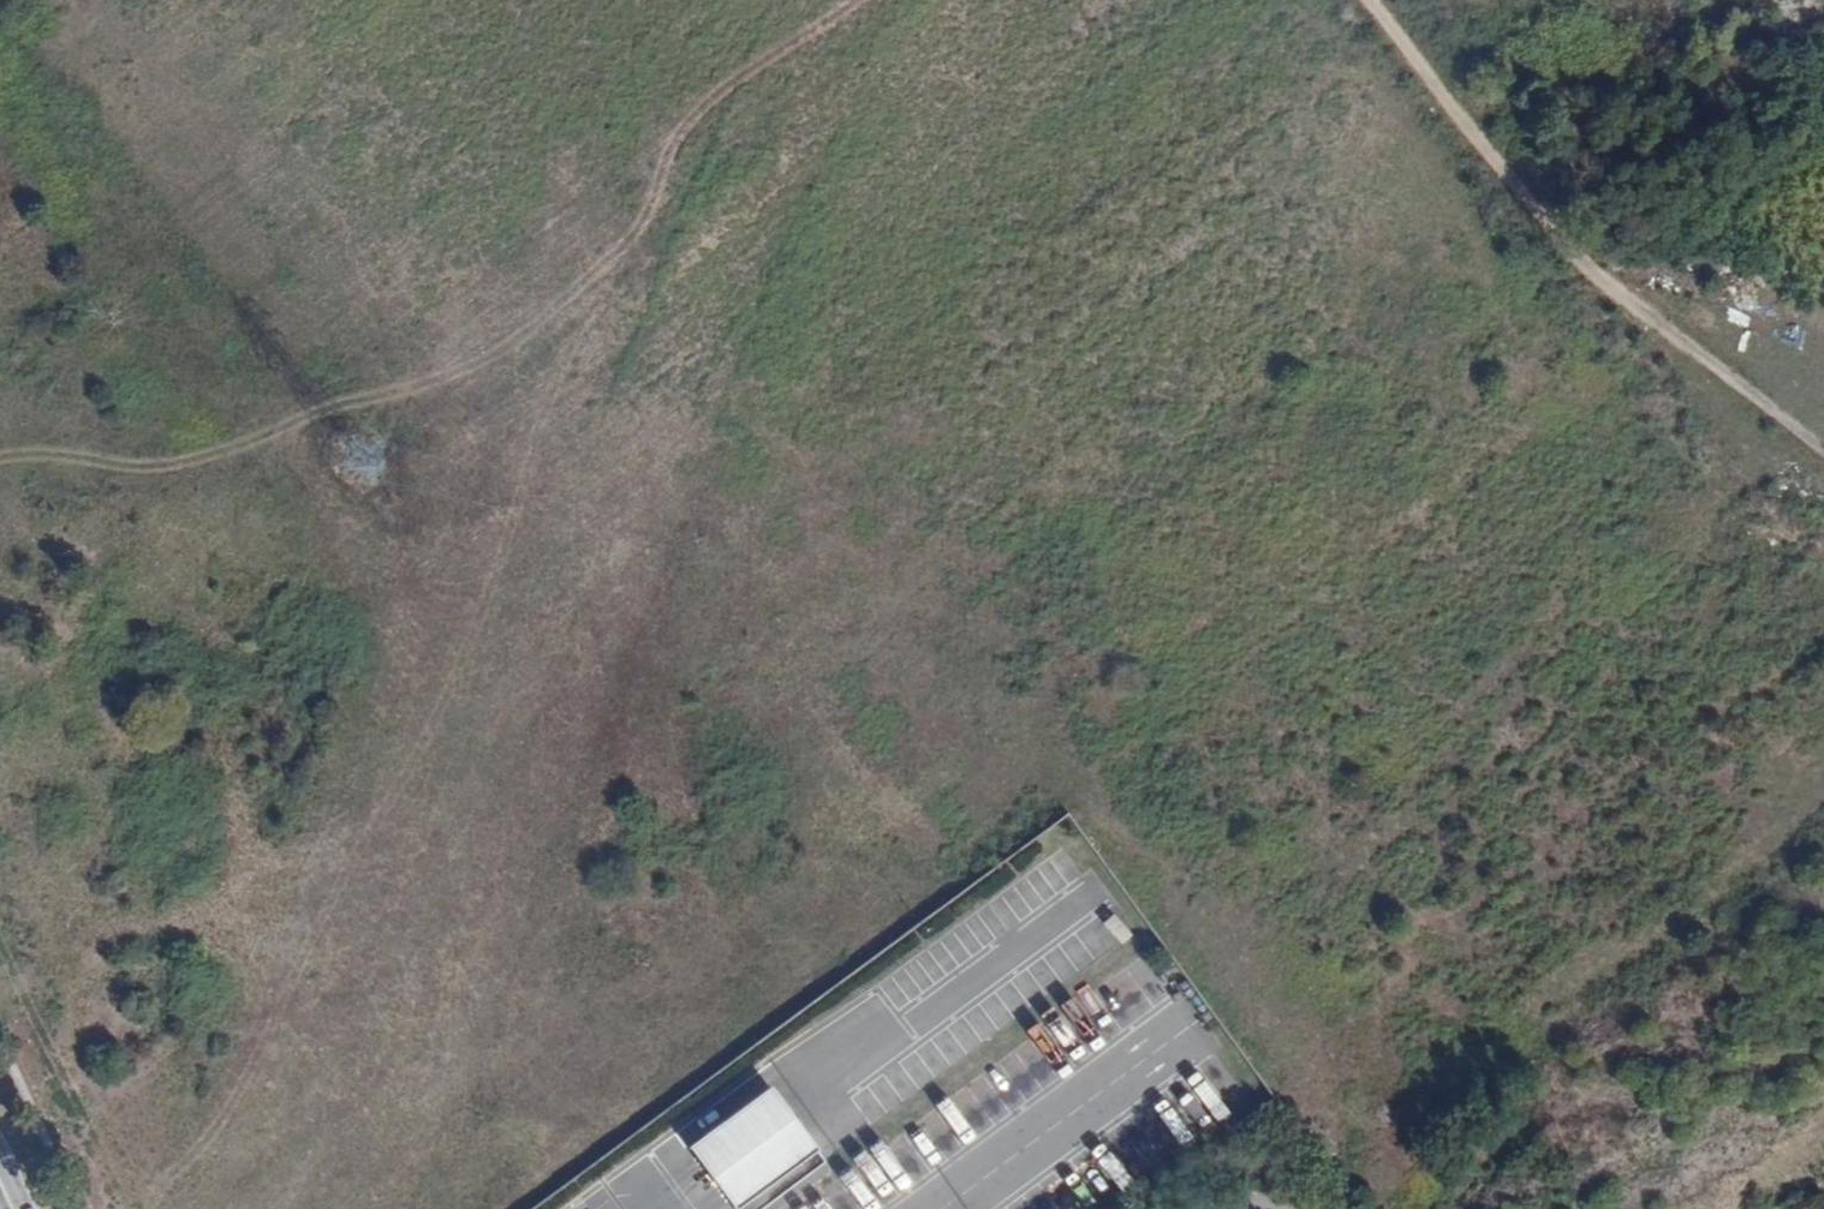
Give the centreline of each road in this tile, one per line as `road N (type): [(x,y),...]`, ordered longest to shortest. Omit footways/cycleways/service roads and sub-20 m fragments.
road 1 (track): [(1823,454),(1664,309),(1600,281),(1369,0)]

